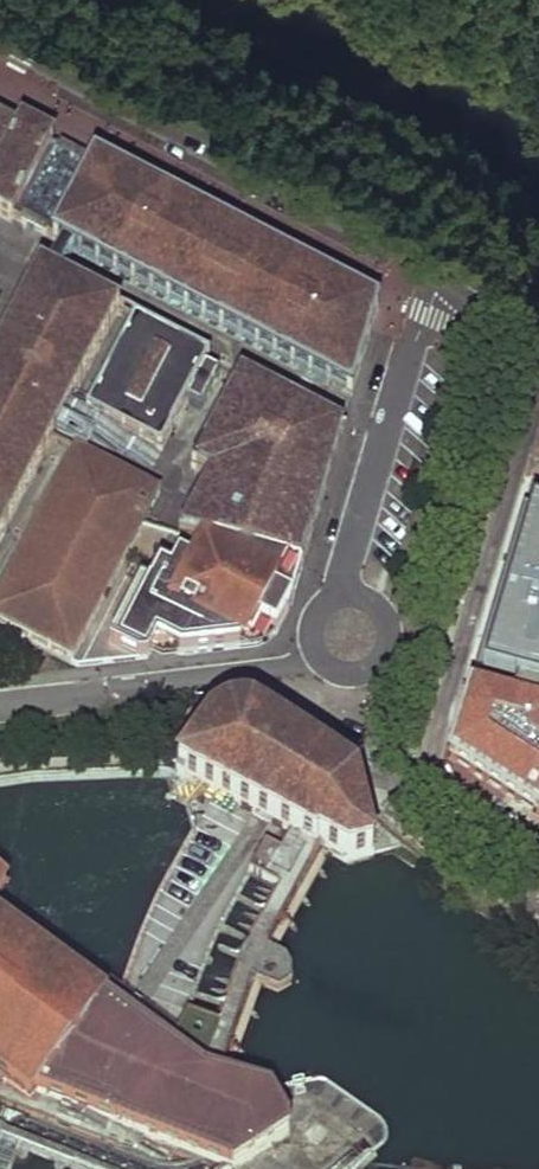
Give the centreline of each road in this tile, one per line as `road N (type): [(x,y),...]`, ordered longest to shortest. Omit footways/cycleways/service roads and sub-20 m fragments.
road 1 (residential): [(538,362),(424,760),(443,799),(538,861)]
road 2 (residential): [(0,30),(438,264)]
road 3 (residential): [(438,264),(345,572),(345,596)]
road 4 (residential): [(111,688),(292,665),(318,653)]
road 5 (residential): [(318,653),(334,667),(356,671),(385,651),(385,617),(368,600),(345,596)]

